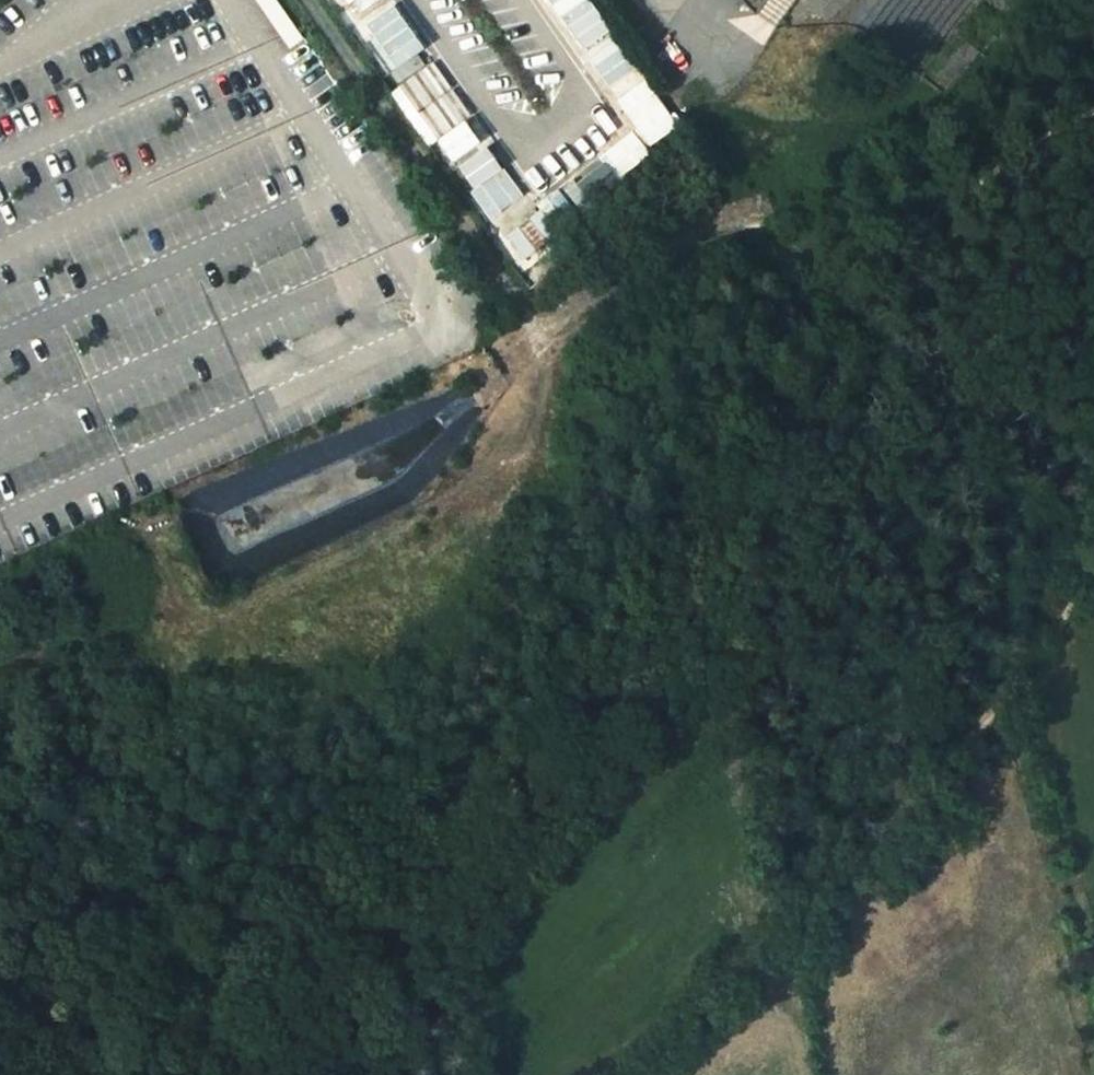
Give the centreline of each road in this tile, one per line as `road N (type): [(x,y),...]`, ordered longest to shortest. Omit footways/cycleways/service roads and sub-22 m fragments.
road 1 (track): [(1093,568),(1041,667),(840,867),(592,1074)]
road 2 (track): [(538,335),(312,0)]

